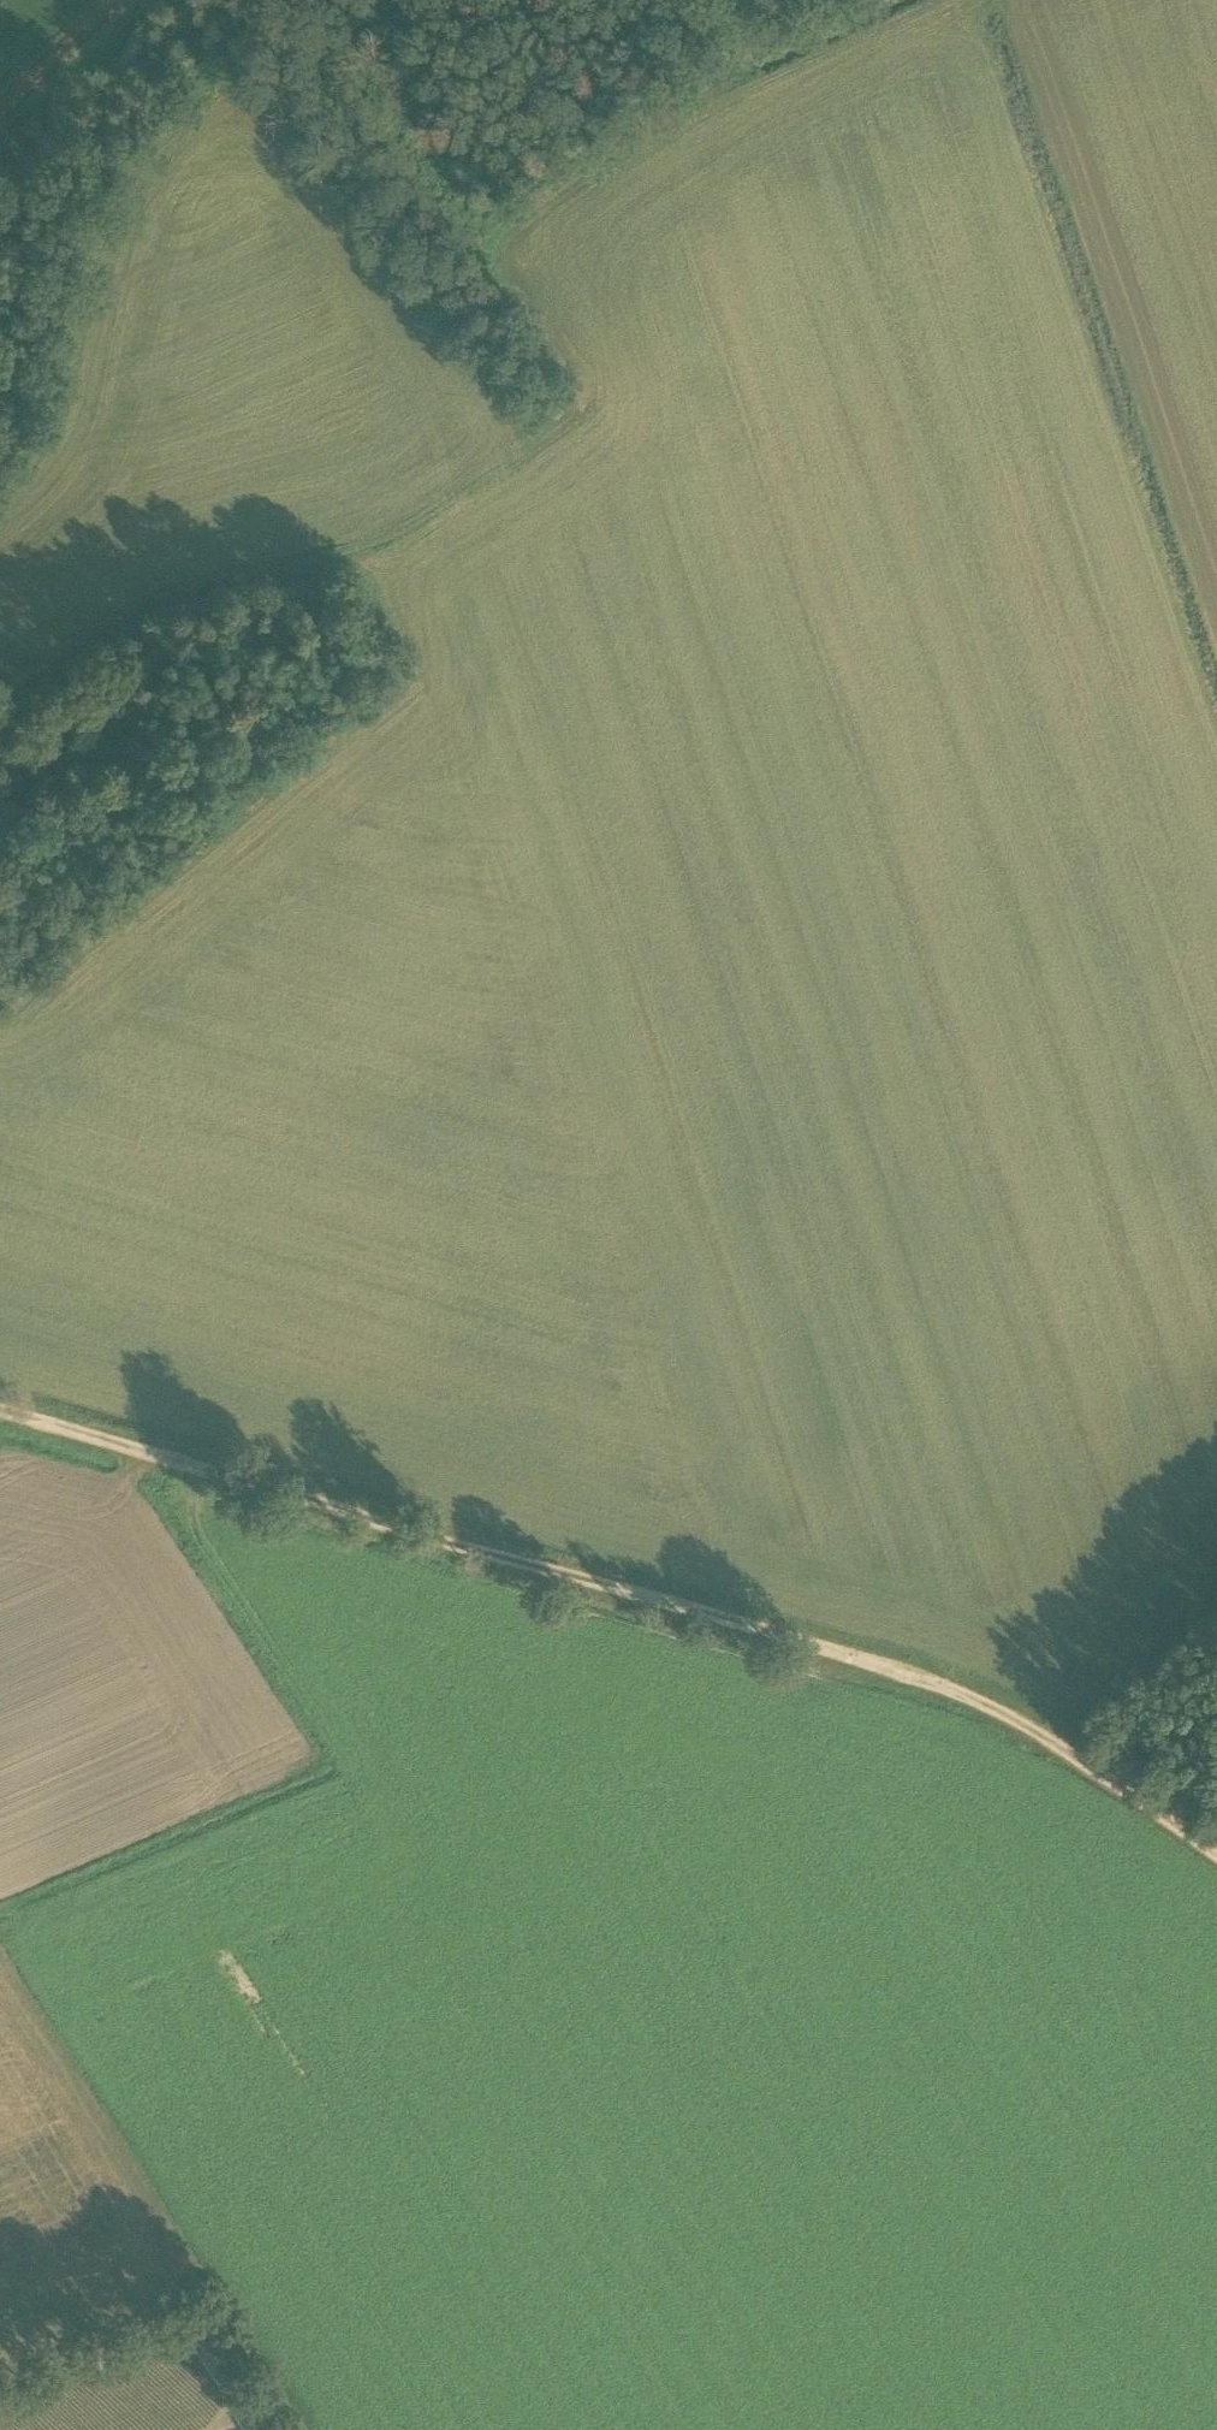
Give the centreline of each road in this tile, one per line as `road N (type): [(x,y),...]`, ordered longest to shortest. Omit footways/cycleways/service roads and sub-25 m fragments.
road 1 (track): [(1216,1852),(1034,1730),(883,1666),(0,1414)]
road 2 (track): [(0,690),(134,619),(213,591),(362,558),(414,528),(595,394),(588,371),(497,239),(500,226),(716,89),(735,72),(775,0)]

